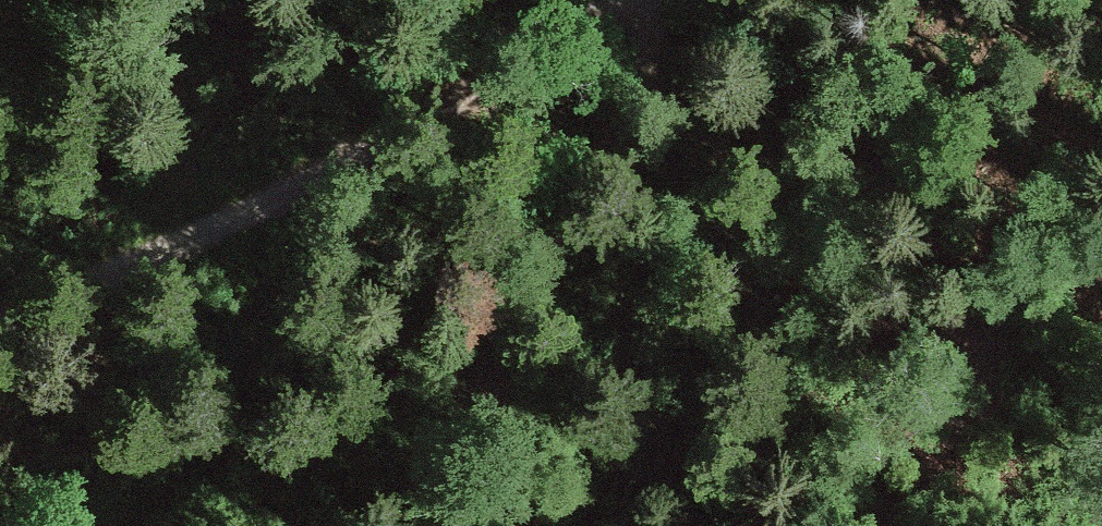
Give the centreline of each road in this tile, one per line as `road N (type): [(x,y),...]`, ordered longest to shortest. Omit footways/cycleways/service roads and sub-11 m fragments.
road 1 (track): [(660,0),(382,158),(0,352)]
road 2 (track): [(665,0),(619,193),(463,525)]

